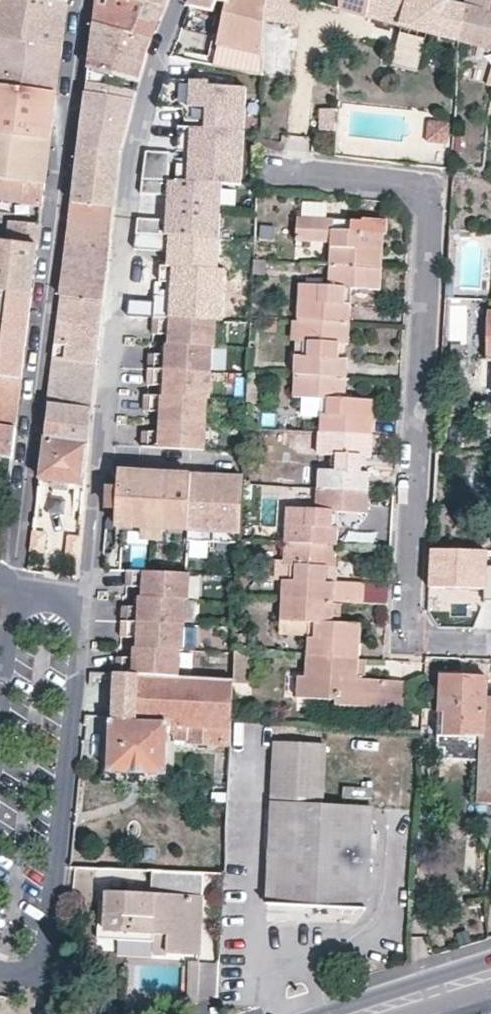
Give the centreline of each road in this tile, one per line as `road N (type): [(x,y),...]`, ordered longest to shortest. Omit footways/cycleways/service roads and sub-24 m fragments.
road 1 (residential): [(273,168),(397,182),(424,195),(407,608),(417,633),(490,644)]
road 2 (residential): [(85,595),(131,156),(180,0)]
road 3 (residential): [(82,0),(17,584)]
road 4 (residential): [(48,961),(85,595)]
road 5 (primary): [(490,964),(319,1013)]
road 6 (residential): [(17,584),(0,707)]

